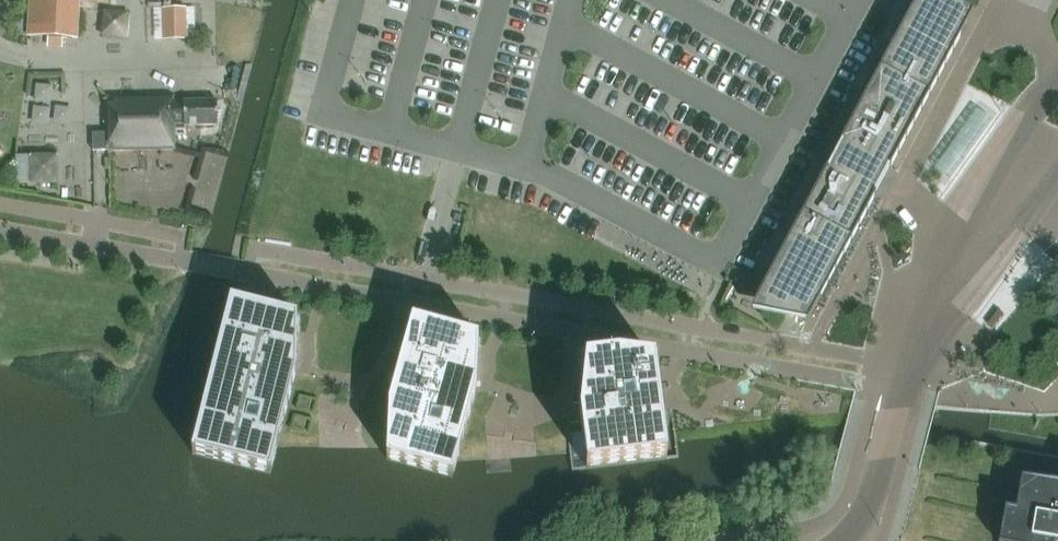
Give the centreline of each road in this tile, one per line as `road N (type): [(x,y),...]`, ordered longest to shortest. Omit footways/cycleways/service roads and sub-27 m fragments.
road 1 (tertiary): [(842,540),(871,498),(911,339),(934,284),(1001,194)]
road 2 (tertiary): [(1057,85),(1026,116),(1001,194)]

